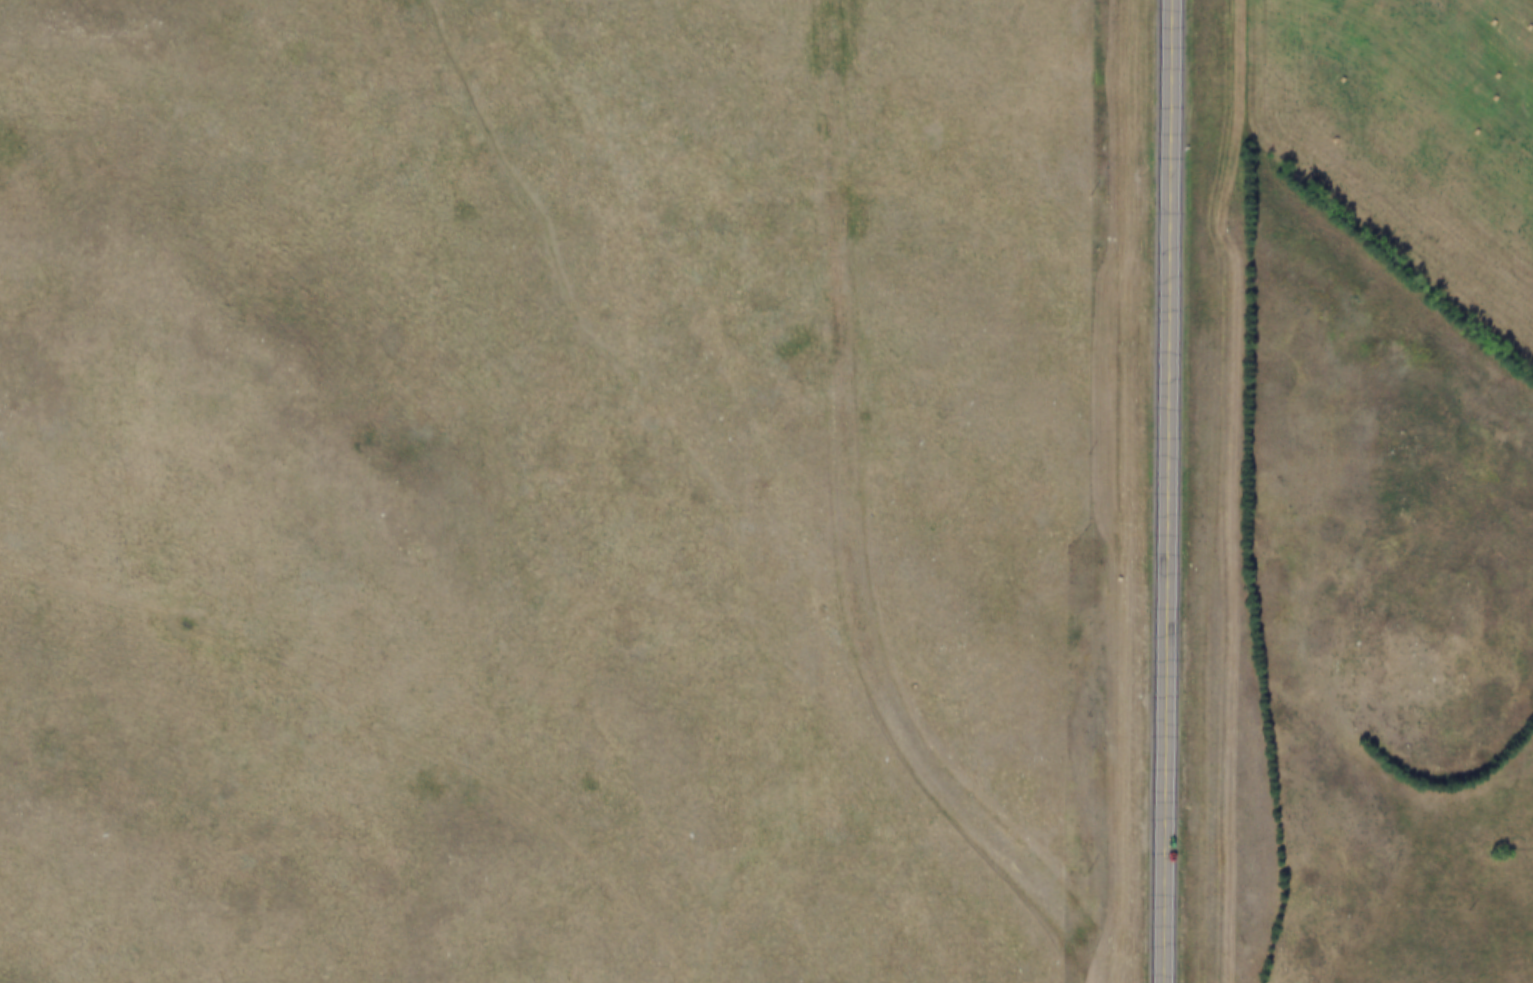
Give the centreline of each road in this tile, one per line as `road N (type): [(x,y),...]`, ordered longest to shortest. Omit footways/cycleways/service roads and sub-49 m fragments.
road 1 (primary): [(1166,982),(1175,0)]

